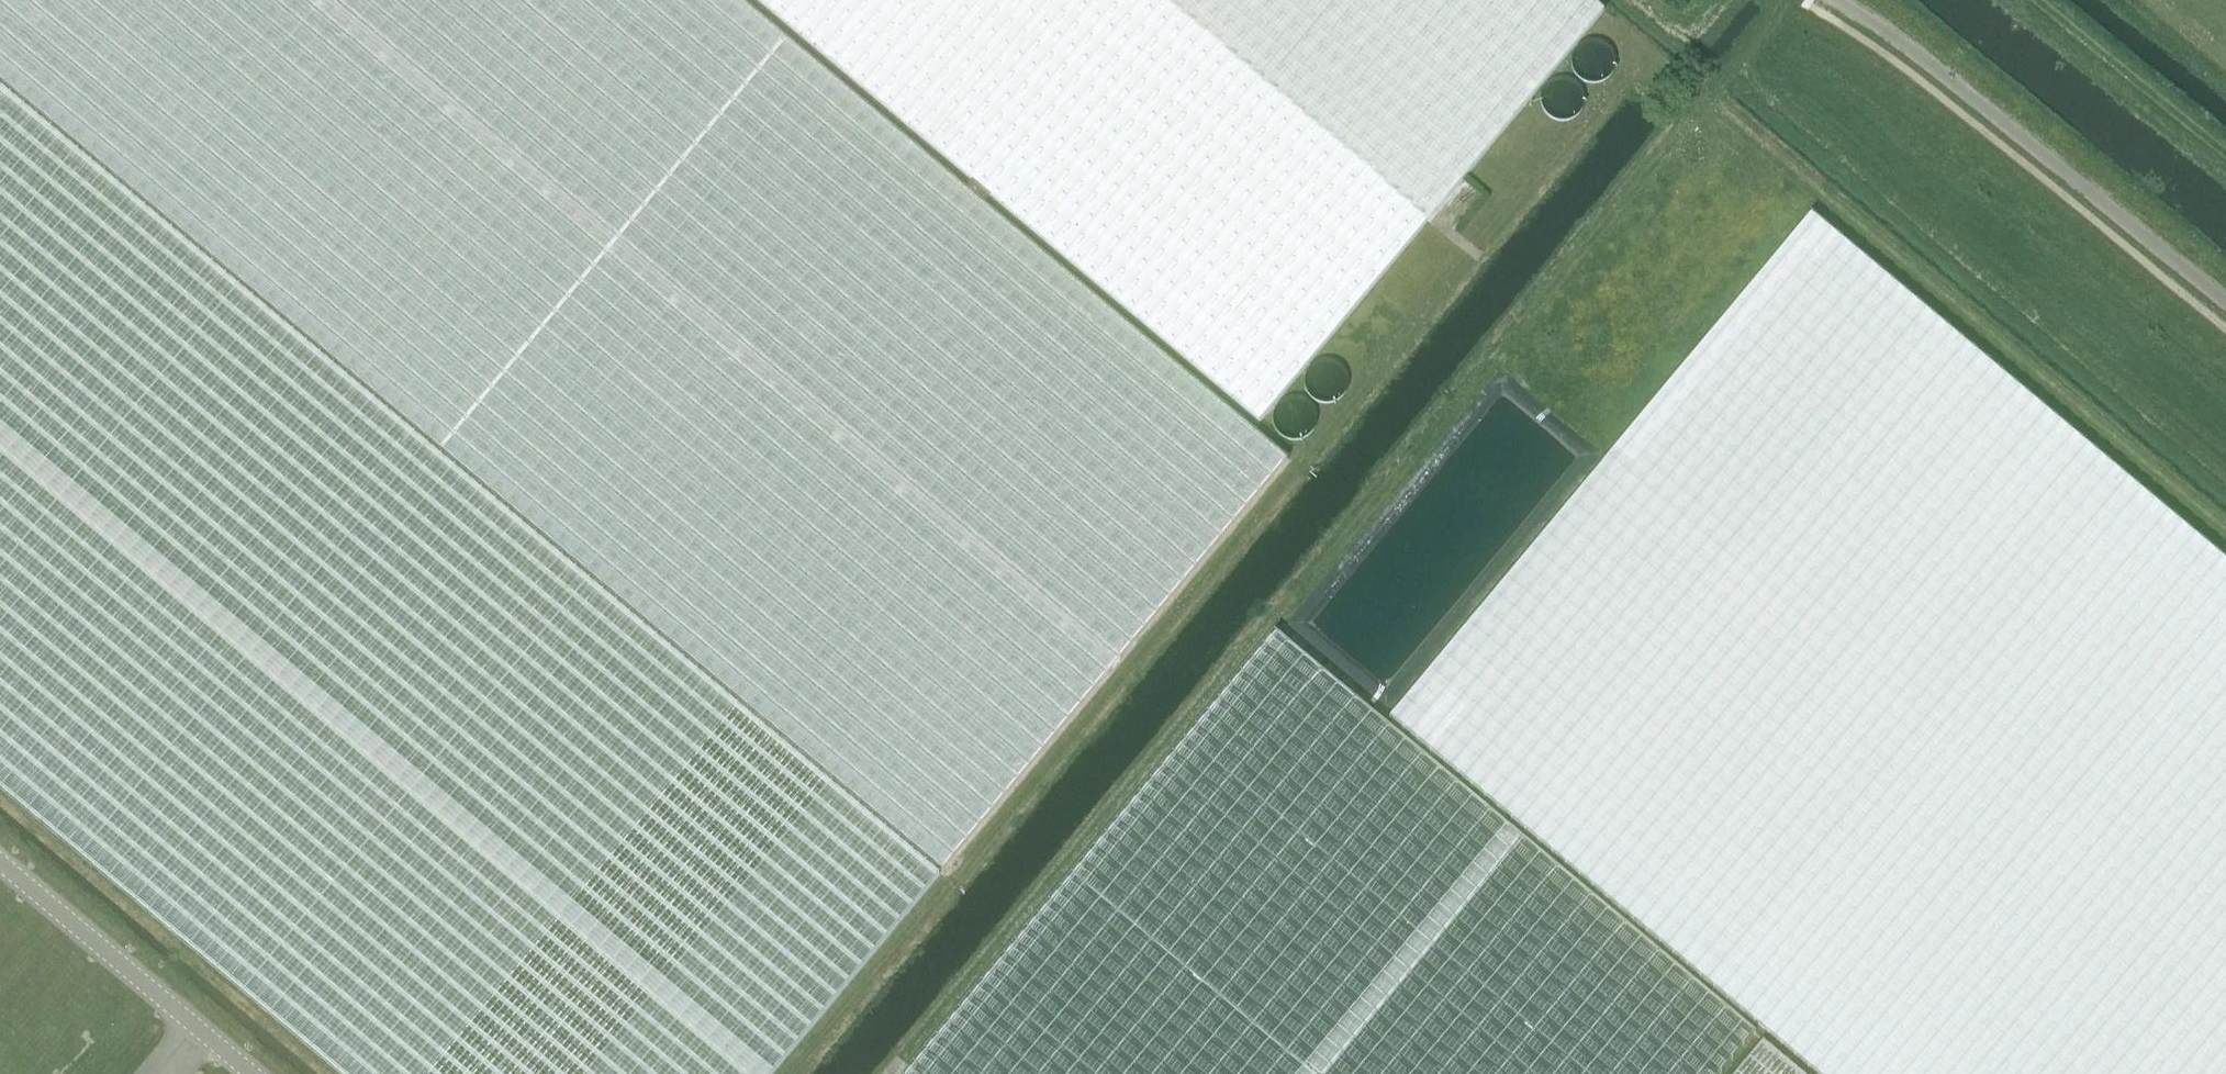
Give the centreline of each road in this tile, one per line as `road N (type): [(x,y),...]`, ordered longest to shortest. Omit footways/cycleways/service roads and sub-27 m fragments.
road 1 (unclassified): [(252,1073),(0,862)]

